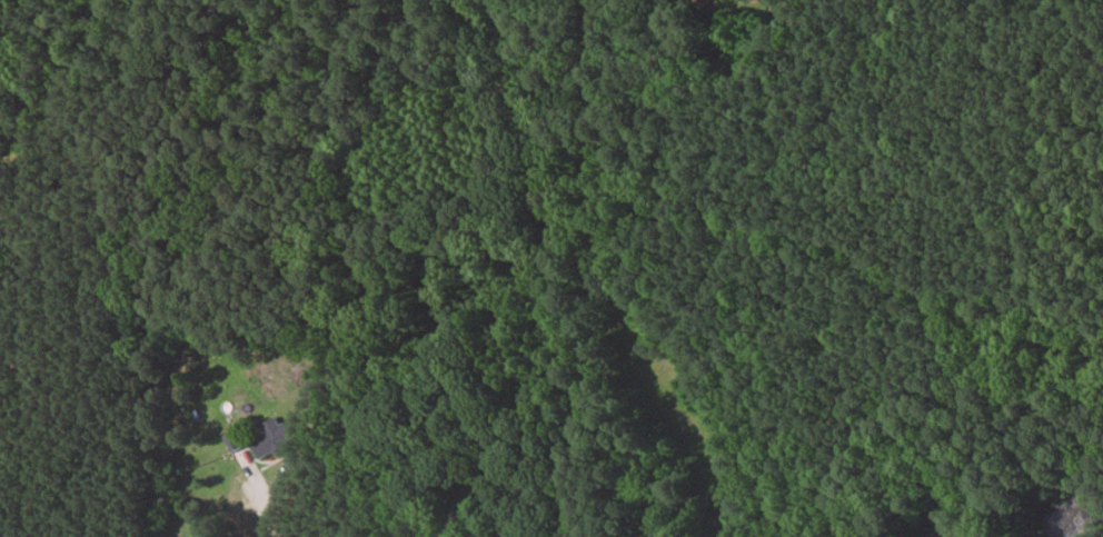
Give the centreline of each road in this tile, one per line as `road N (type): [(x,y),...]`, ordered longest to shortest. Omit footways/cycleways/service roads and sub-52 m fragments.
road 1 (track): [(464,536),(528,439),(583,319),(595,266),(607,0)]

